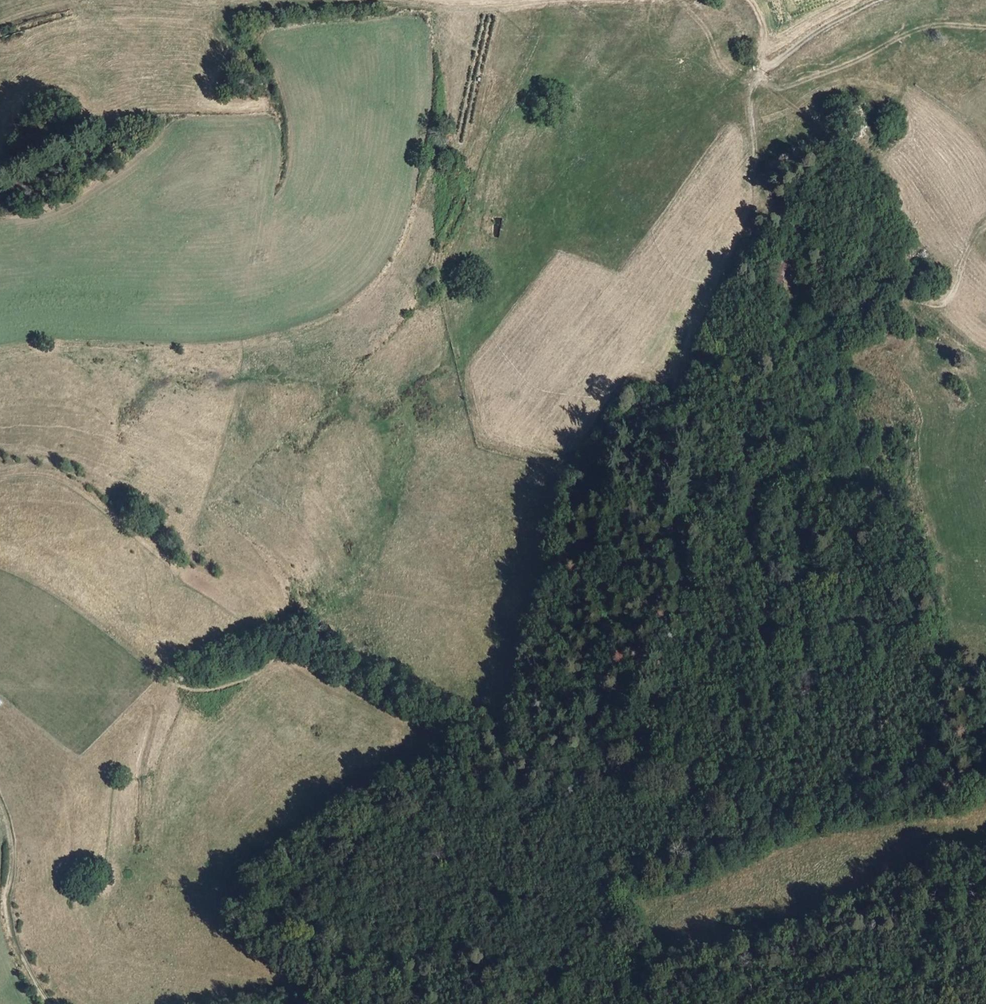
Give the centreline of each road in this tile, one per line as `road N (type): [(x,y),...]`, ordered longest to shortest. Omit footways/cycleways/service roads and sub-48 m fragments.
road 1 (track): [(762,184),(751,115),(755,84),(822,27),(884,0)]
road 2 (track): [(49,1003),(11,937),(4,896),(10,837),(0,809)]

